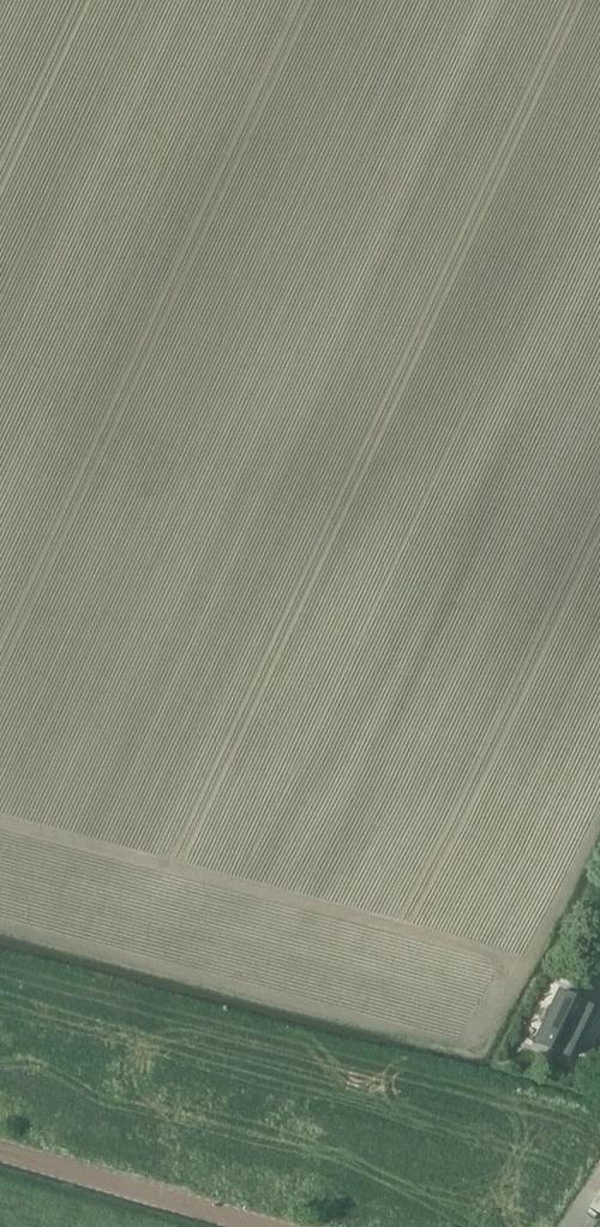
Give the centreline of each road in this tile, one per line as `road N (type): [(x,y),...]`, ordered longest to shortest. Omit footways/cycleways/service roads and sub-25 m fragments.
road 1 (tertiary): [(262,1226),(0,1150)]

